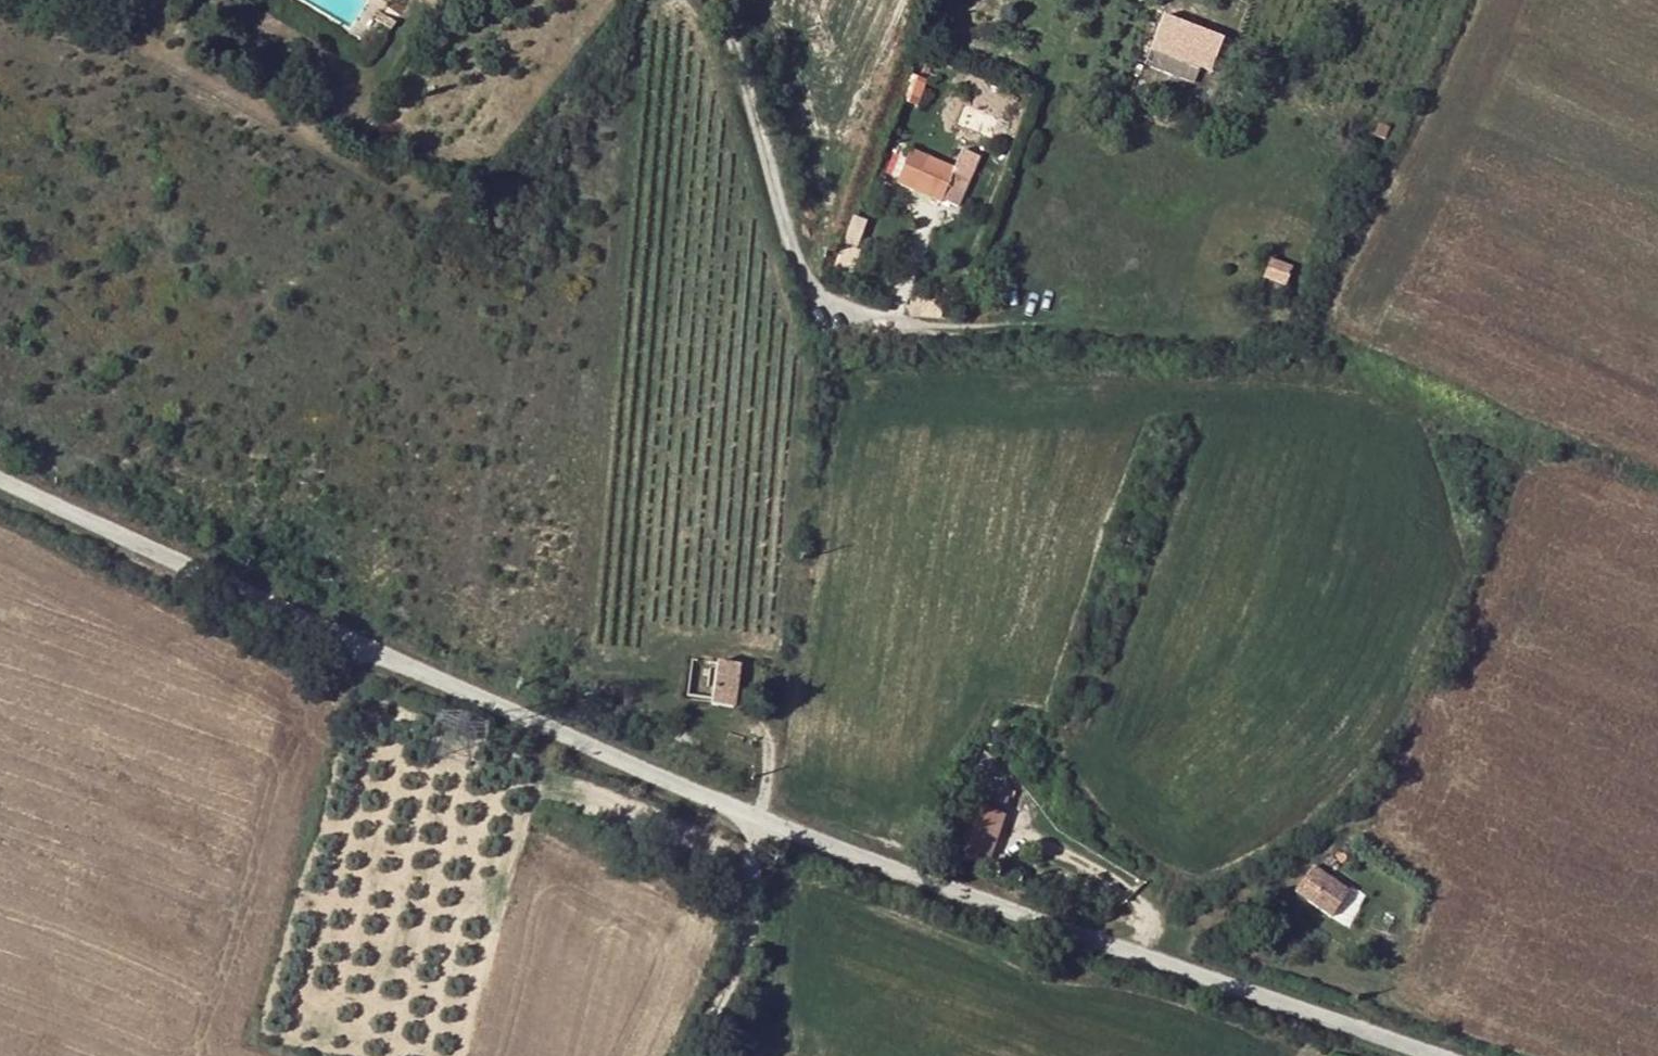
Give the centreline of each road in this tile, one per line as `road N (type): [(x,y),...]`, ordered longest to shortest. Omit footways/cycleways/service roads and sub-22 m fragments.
road 1 (unclassified): [(755,819),(0,486)]
road 2 (unclassified): [(1428,1055),(755,819)]
road 3 (track): [(821,312),(720,0)]
road 4 (unclassified): [(688,1055),(744,958),(757,913),(755,819)]

